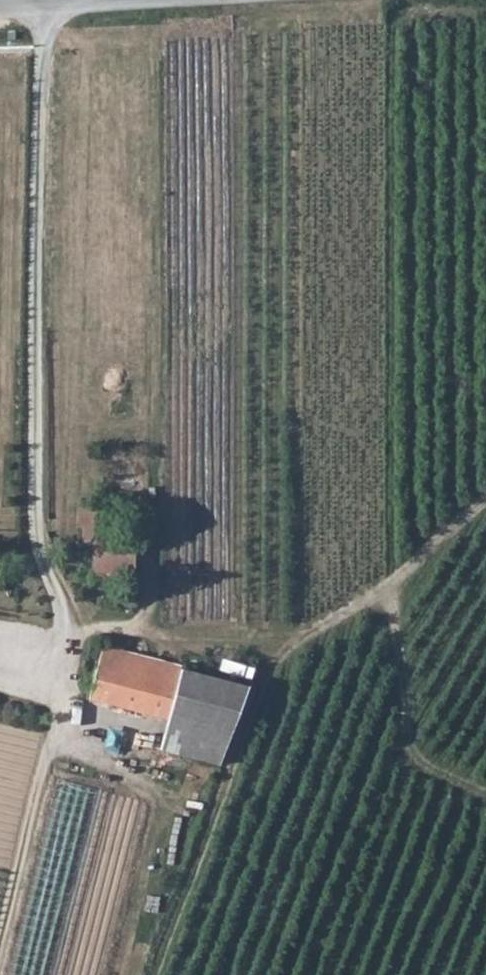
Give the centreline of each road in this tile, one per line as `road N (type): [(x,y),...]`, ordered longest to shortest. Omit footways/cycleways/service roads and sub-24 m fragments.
road 1 (track): [(56,670),(68,626),(32,524),(40,4)]
road 2 (track): [(485,502),(391,587),(296,640),(177,640),(68,626)]
road 3 (track): [(0,953),(55,744),(56,670)]

